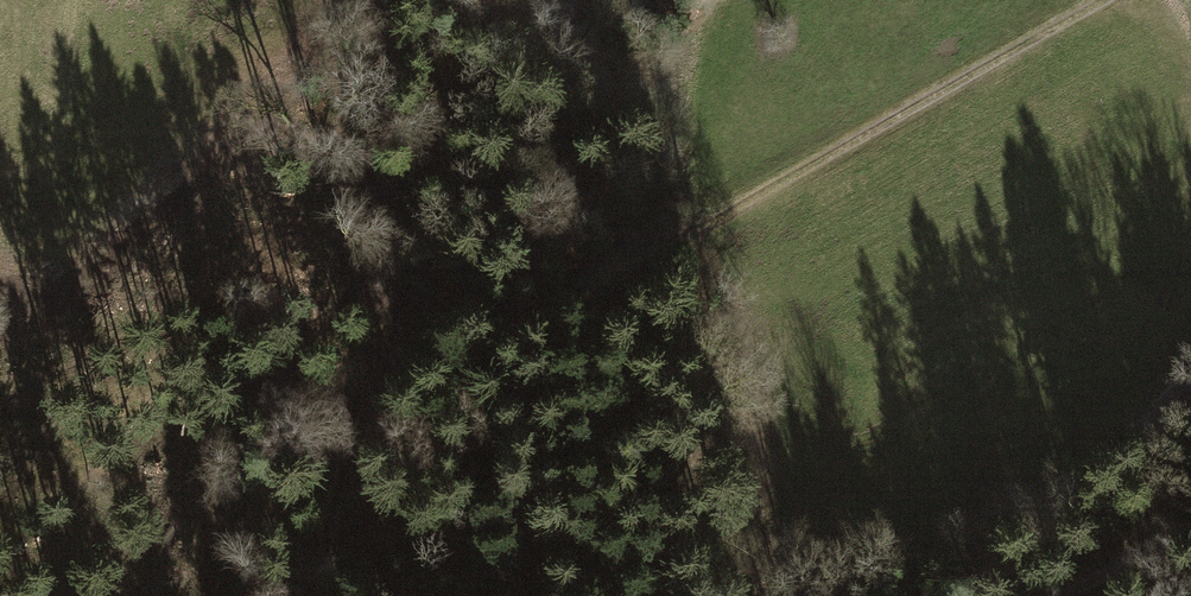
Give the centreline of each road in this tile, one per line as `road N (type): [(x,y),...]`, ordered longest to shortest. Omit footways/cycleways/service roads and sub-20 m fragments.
road 1 (track): [(368,283),(427,284),(483,310),(548,301),(1111,0)]
road 2 (track): [(385,0),(367,164),(368,283),(311,577)]
road 3 (track): [(965,595),(999,548),(1190,372)]
road 4 (track): [(1056,595),(1190,530)]

